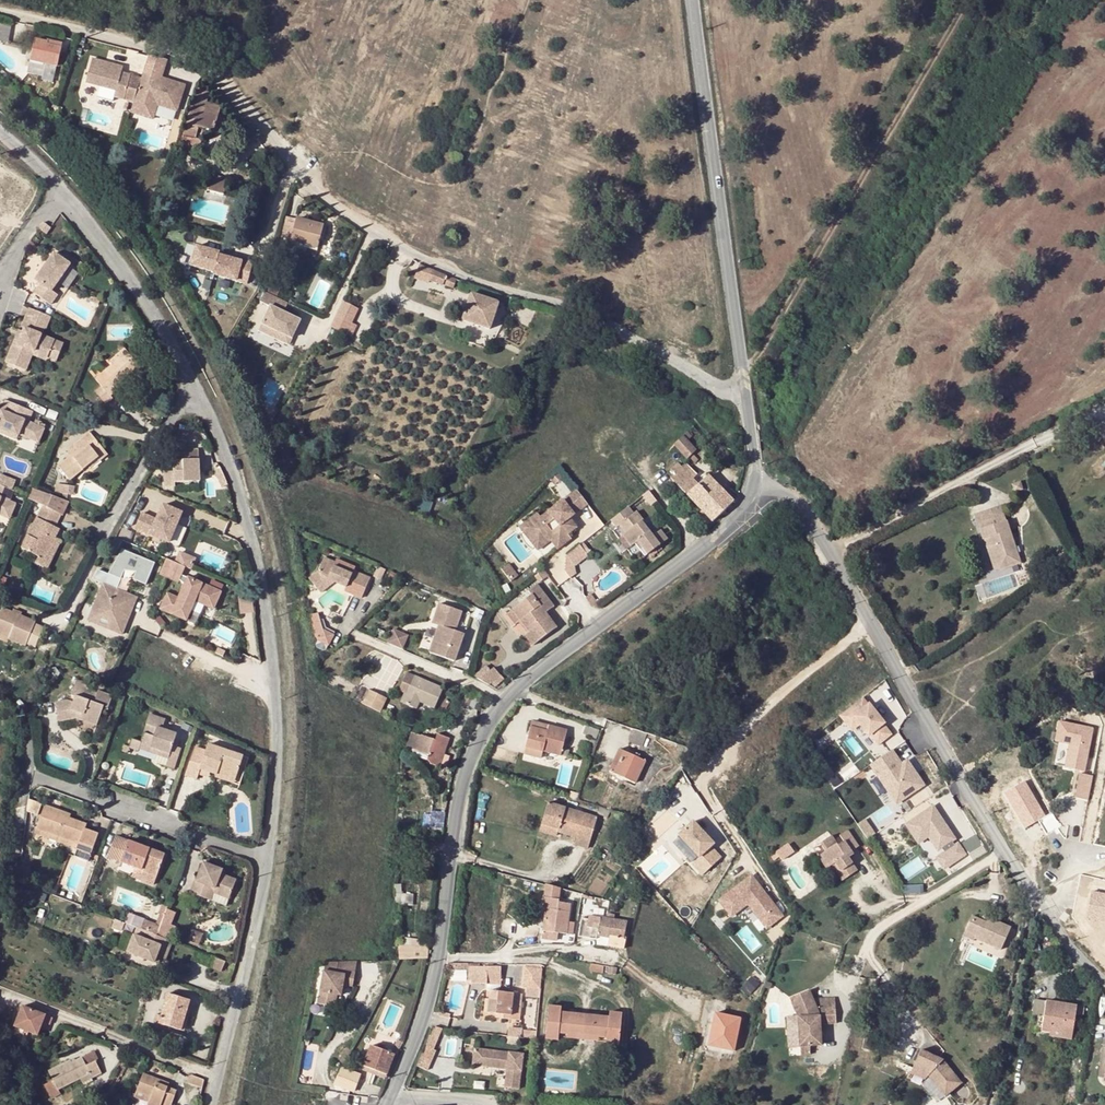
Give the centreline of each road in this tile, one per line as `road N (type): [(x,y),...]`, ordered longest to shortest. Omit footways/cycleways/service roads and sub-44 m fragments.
road 1 (residential): [(747,396),(595,318),(433,264),(369,230),(312,183),(208,69),(0,10)]
road 2 (tertiary): [(752,487),(716,537),(527,674),(478,739),(457,792),(430,1010),(393,1102)]
road 3 (unclassified): [(752,487),(780,487),(796,500),(1049,919),(1104,979)]
road 4 (residential): [(199,379),(245,480),(274,630),(279,717),(266,856)]
road 5 (tertiary): [(691,0),(734,348),(747,396)]
road 6 (residential): [(266,856),(37,778)]
road 7 (residential): [(63,181),(151,297),(199,379)]
road 8 (residential): [(266,856),(218,1078)]
road 9 (residential): [(9,1001),(19,997),(218,1078)]
road 10 (residential): [(199,379),(105,533)]
road 11 (residential): [(63,181),(14,257),(0,301)]

